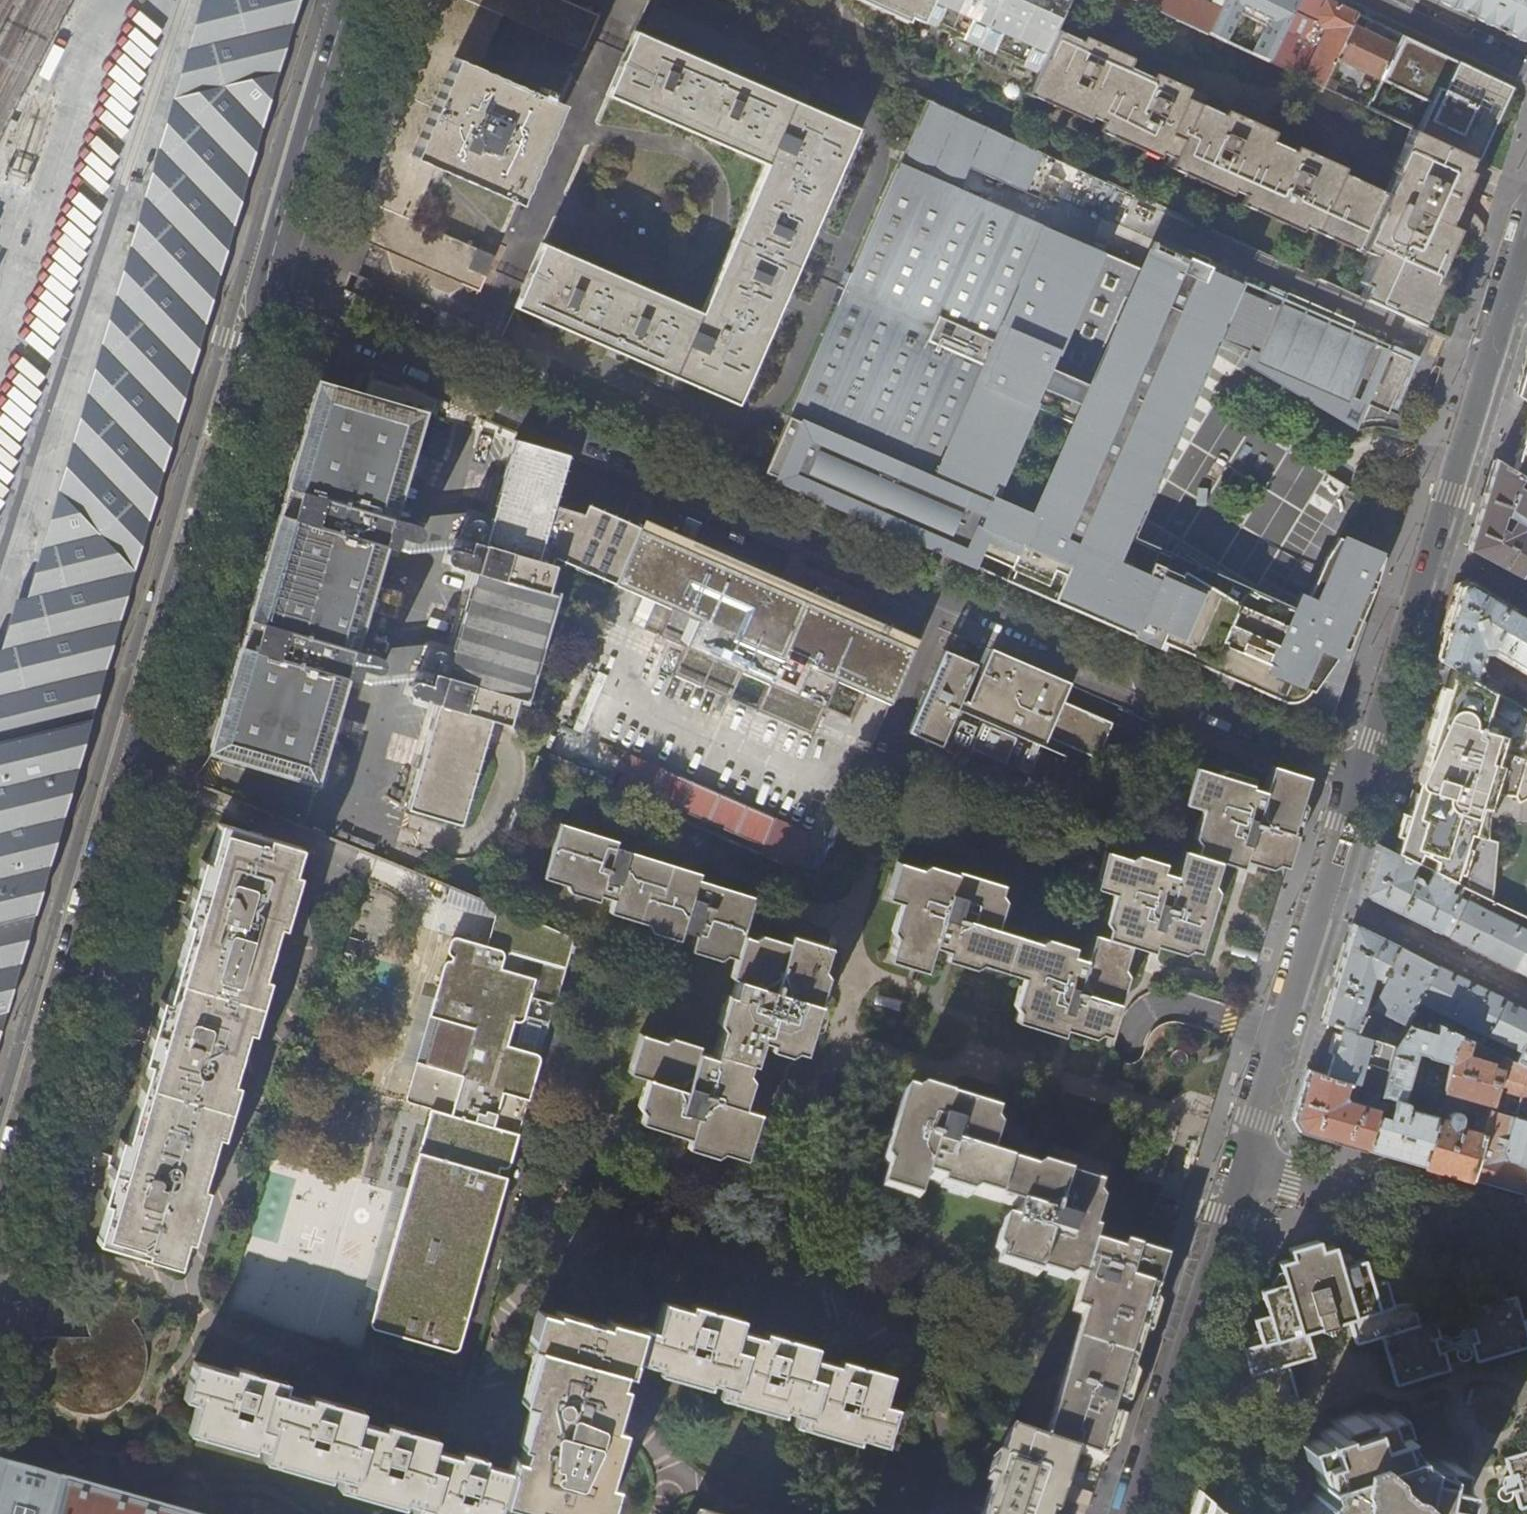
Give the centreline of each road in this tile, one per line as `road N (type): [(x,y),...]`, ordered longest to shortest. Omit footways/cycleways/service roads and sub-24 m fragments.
road 1 (residential): [(1361,776),(263,297)]
road 2 (tertiary): [(263,297),(0,1206)]
road 3 (tertiary): [(1361,776),(1511,298)]
road 4 (tertiary): [(1139,1513),(1243,1164)]
road 5 (tertiary): [(352,0),(263,297)]
road 6 (residential): [(1526,1246),(1243,1164)]
road 7 (tertiary): [(1243,1164),(1325,893)]
road 8 (residential): [(1325,893),(1526,993)]
road 9 (residential): [(1366,0),(1526,75)]
road 10 (tertiary): [(1325,893),(1361,776)]

